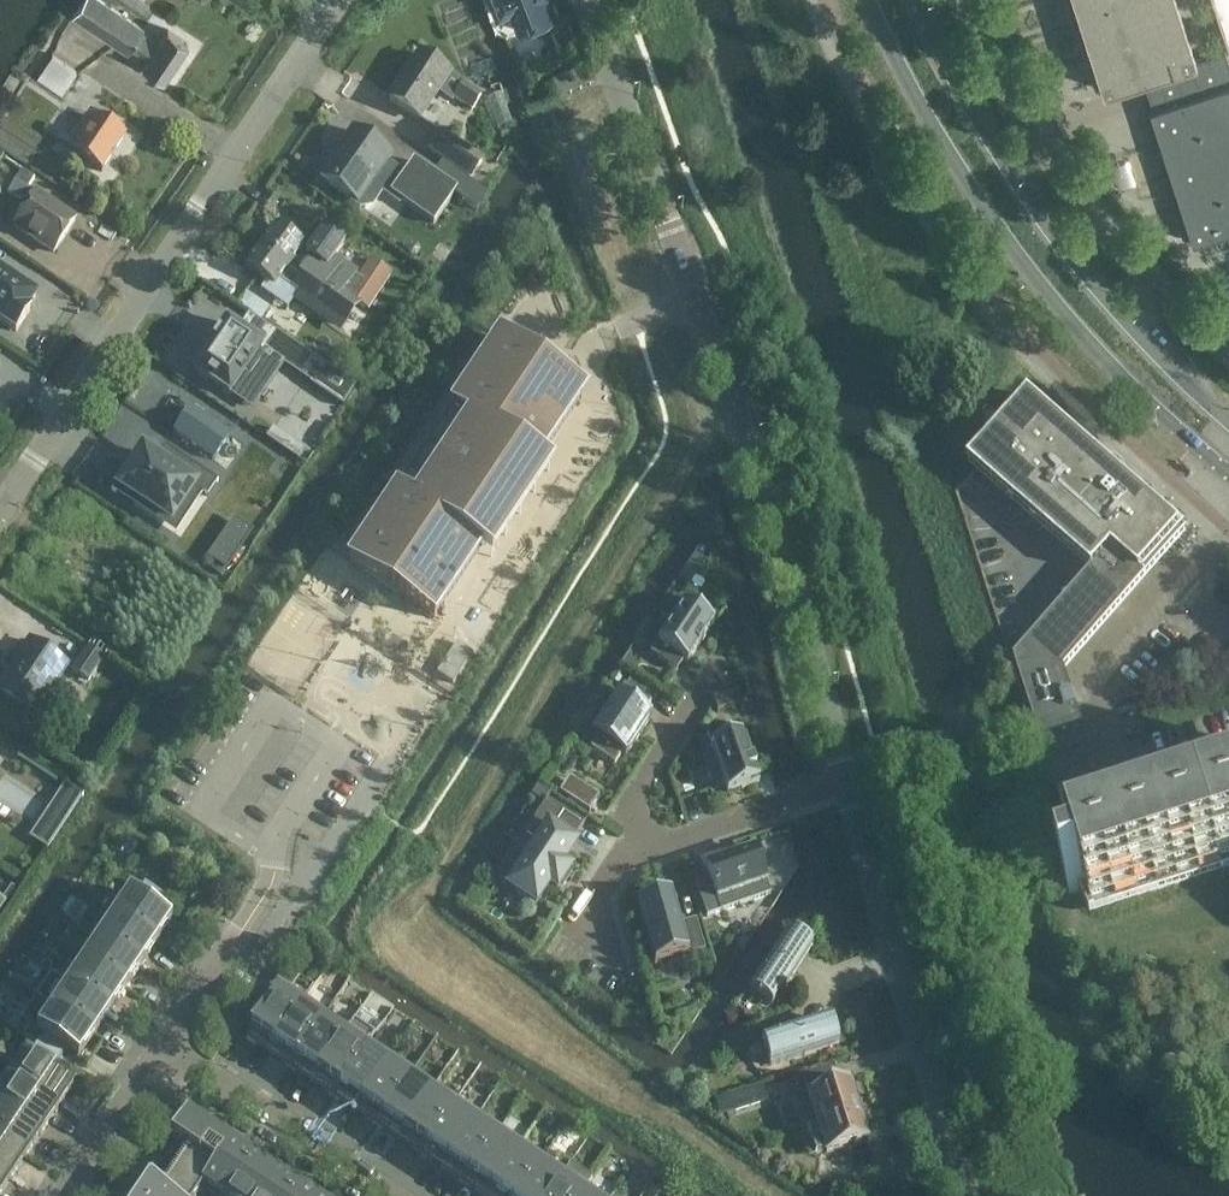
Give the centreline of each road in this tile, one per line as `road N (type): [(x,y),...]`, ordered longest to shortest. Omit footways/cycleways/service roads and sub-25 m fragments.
road 1 (unclassified): [(846,780),(782,542),(594,0)]
road 2 (residential): [(0,517),(343,0)]
road 3 (secondary): [(869,0),(924,111),(1023,263),(1124,380),(1228,472)]
road 4 (secondary): [(1228,420),(1108,306),(1014,180),(944,59),(923,0)]
road 5 (unclassified): [(968,1195),(846,780)]
road 6 (unclassified): [(1228,755),(1130,786),(1094,681),(1184,584)]
road 7 (residential): [(393,1195),(168,1045)]
road 8 (residential): [(846,780),(660,838),(642,832)]
road 9 (residential): [(642,832),(623,811),(720,661)]
road 10 (residential): [(168,1045),(68,1195)]
road 11 (residential): [(241,934),(168,1045)]

